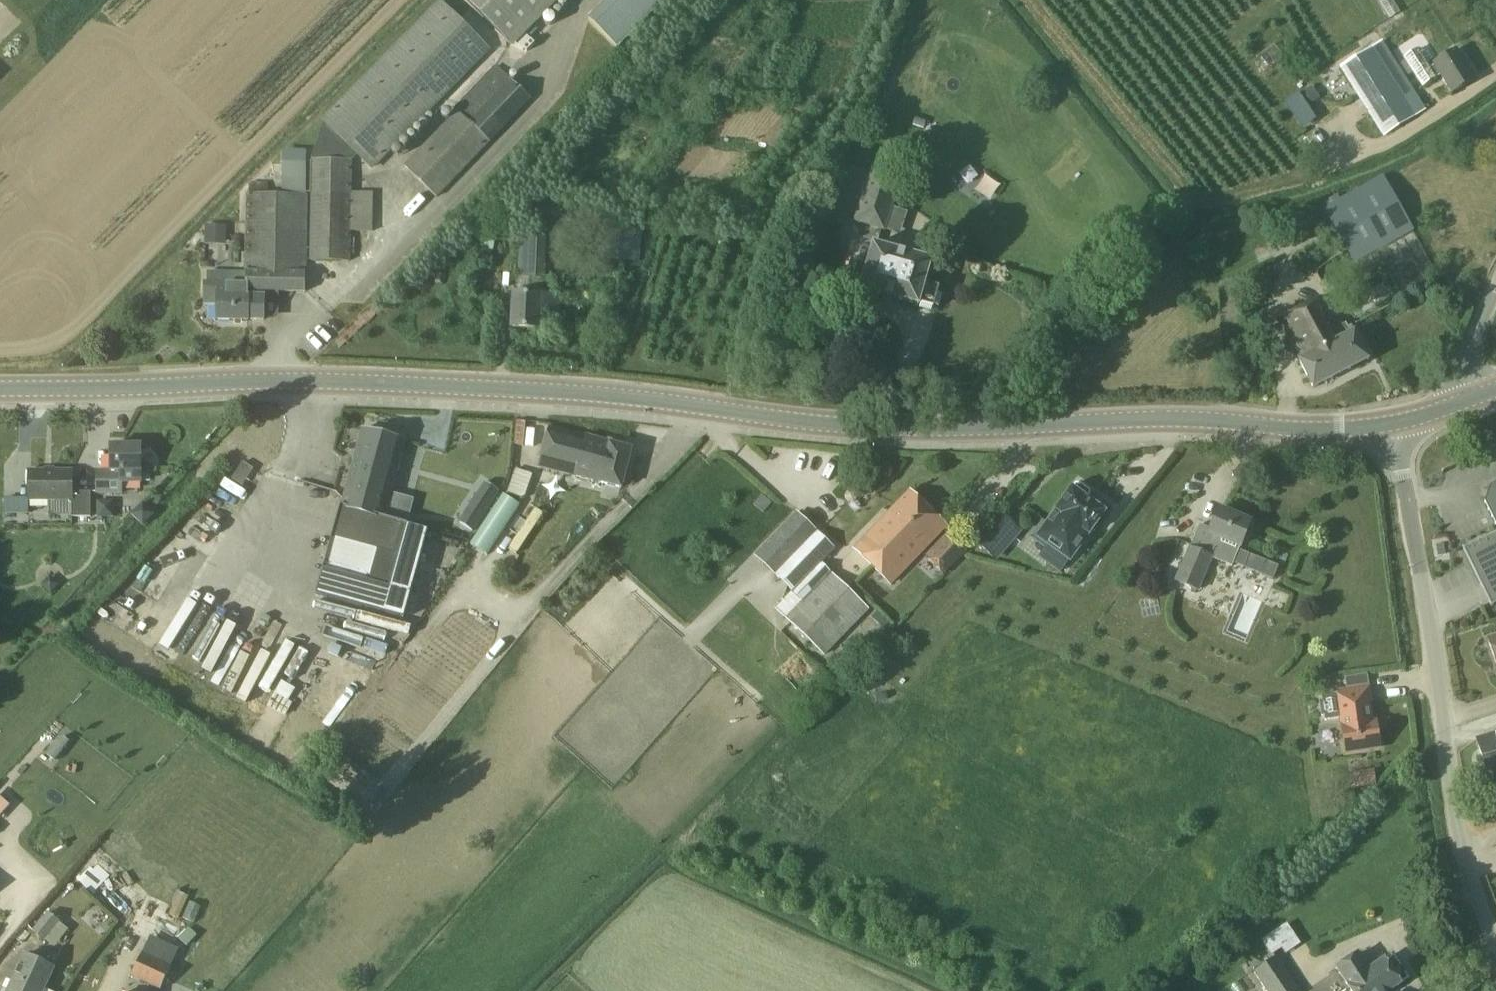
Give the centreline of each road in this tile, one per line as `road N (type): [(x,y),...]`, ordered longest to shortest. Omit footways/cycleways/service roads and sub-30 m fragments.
road 1 (secondary): [(1395,425),(1345,431),(1201,419),(922,428),(502,389),(302,382),(0,388)]
road 2 (unclassified): [(1495,942),(1460,837),(1395,425)]

